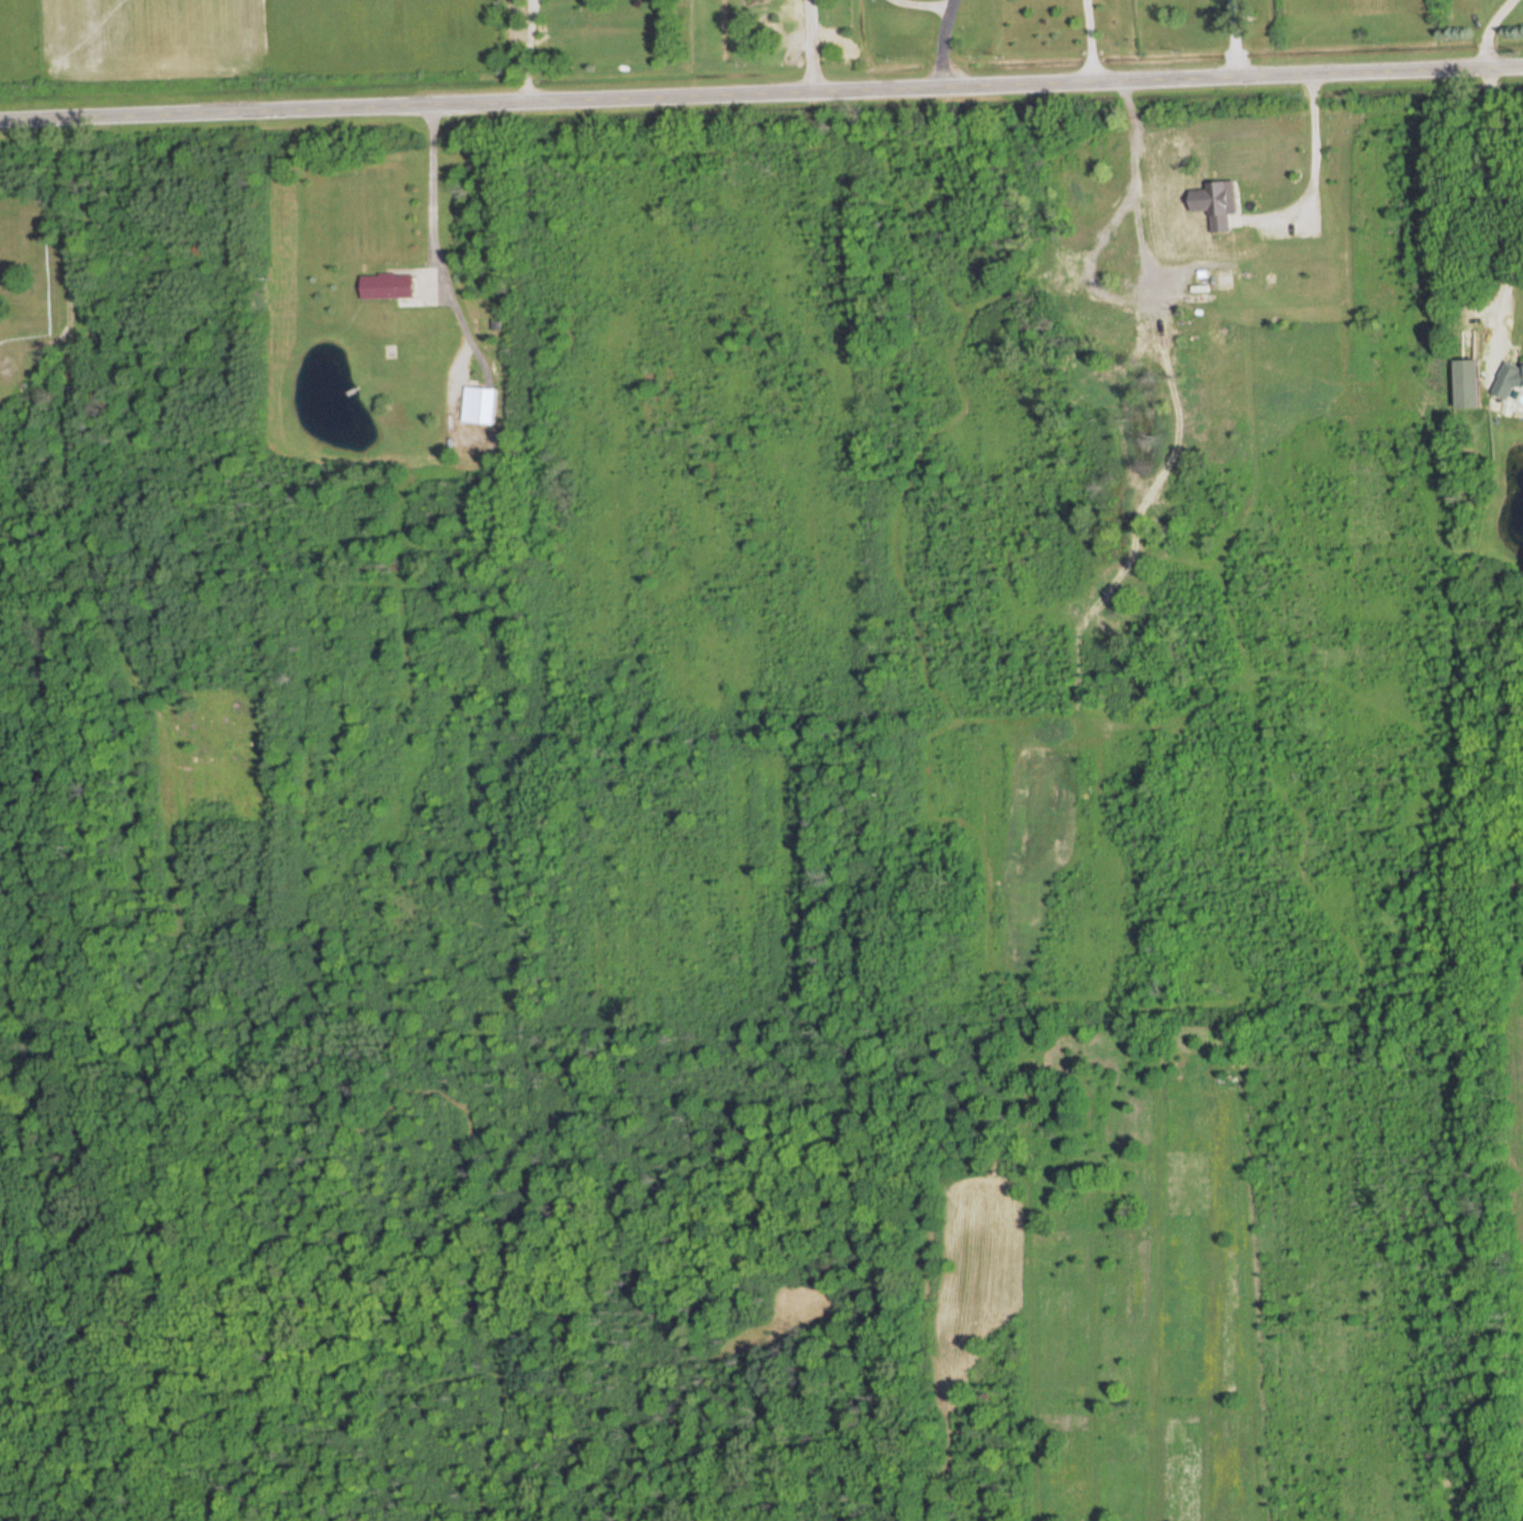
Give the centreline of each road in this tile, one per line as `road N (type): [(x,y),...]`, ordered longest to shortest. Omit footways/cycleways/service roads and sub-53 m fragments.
road 1 (residential): [(0,123),(1522,69)]

